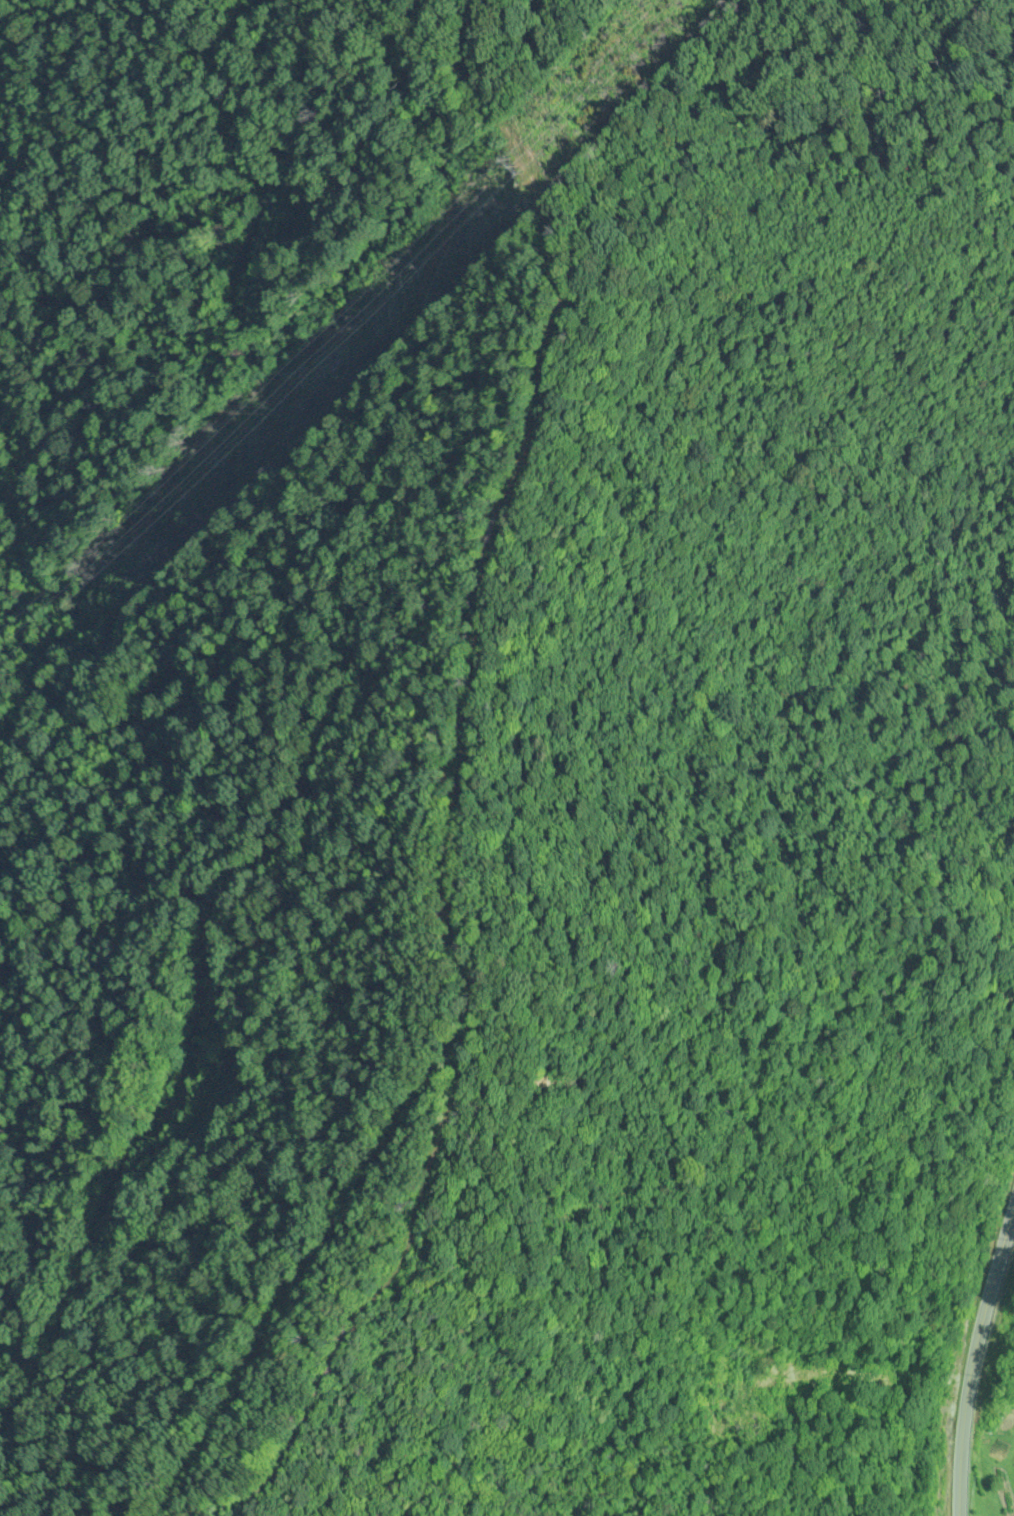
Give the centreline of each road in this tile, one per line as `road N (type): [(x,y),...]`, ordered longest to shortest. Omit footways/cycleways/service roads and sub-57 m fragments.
road 1 (secondary): [(960,1515),(961,1461),(1013,1246)]

